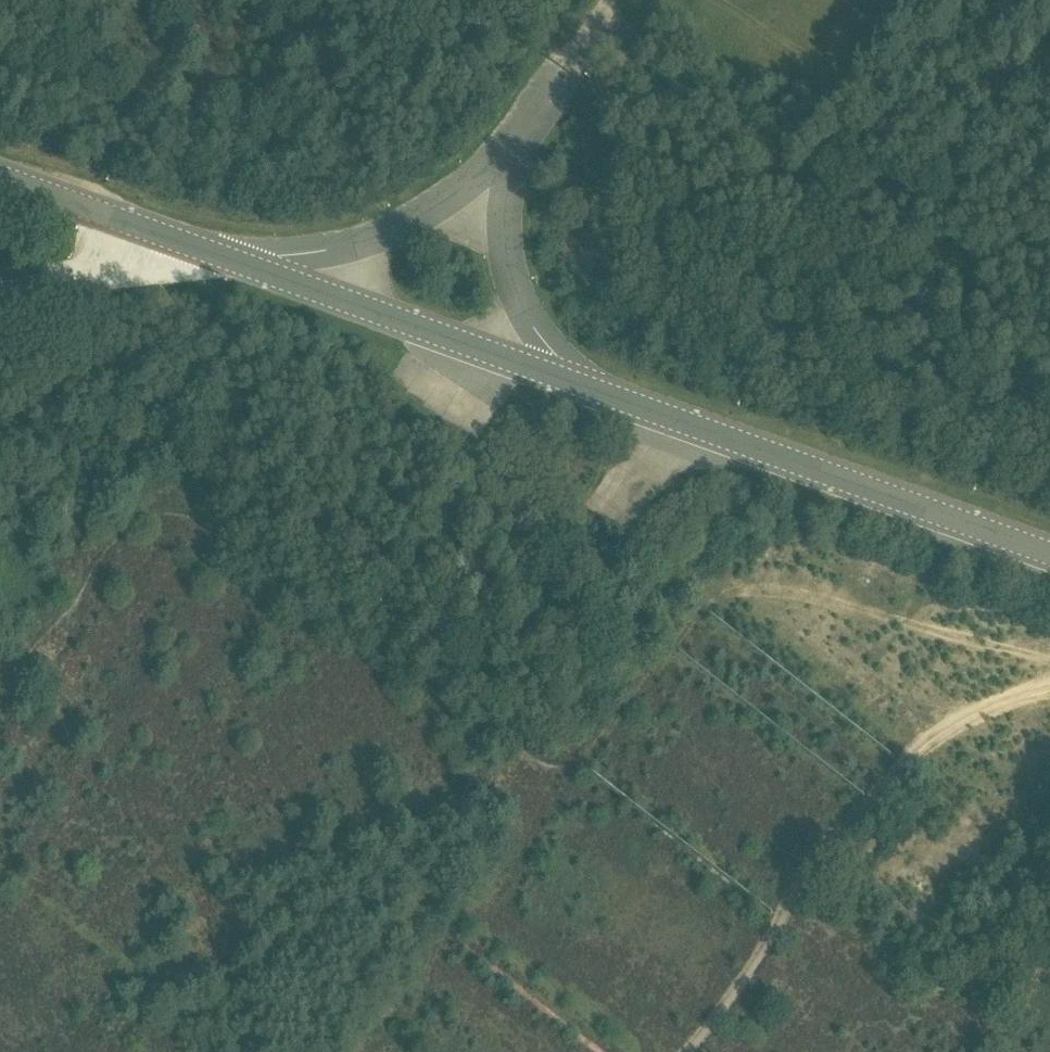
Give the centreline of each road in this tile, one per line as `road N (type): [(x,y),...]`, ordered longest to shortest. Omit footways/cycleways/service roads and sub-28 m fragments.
road 1 (tertiary): [(1049,554),(0,177)]

